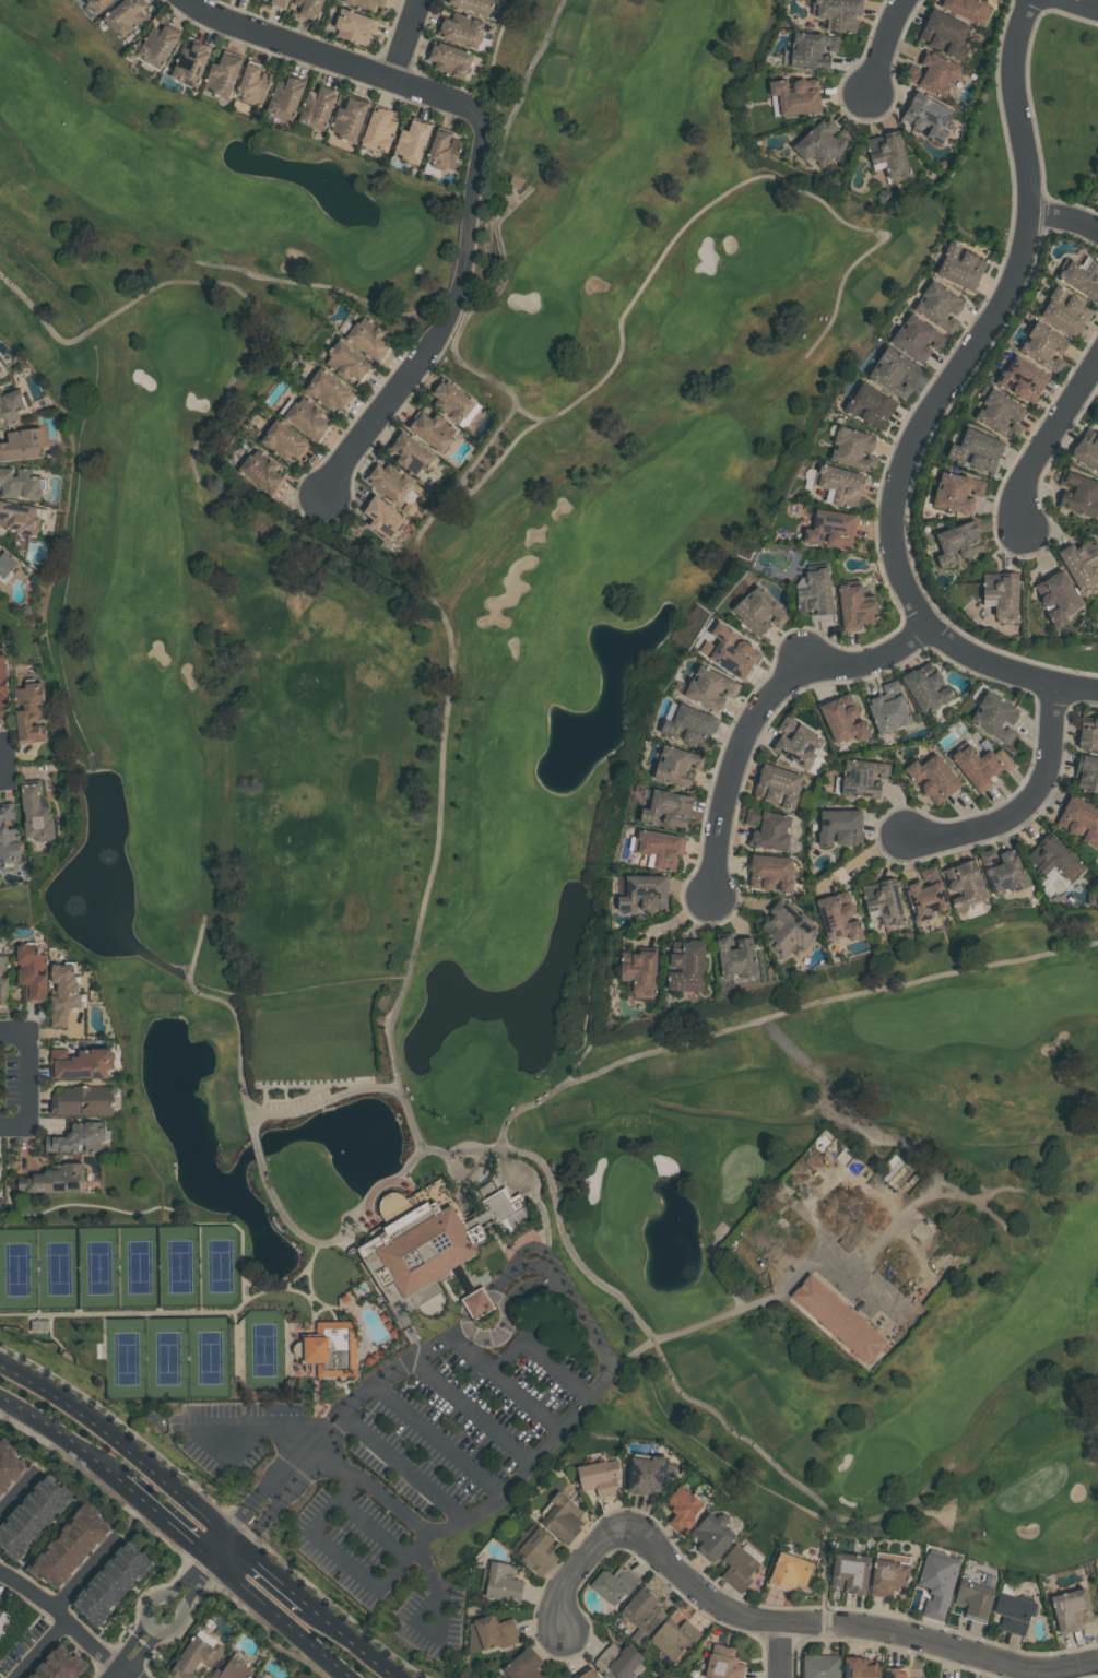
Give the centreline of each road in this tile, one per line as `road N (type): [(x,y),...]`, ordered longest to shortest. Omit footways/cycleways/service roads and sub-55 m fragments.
road 1 (residential): [(320,496),(449,323),(469,257),(482,137),(467,104),(194,0)]
road 2 (residential): [(931,629),(902,570),(894,510),(919,430),(996,316),(1026,248),(1034,213),(1016,71),(1035,0)]
road 3 (residential): [(626,1527),(658,1544),(701,1593),(743,1617),(902,1631),(1048,1670),(1097,1662)]
road 4 (residential): [(931,629),(865,662),(807,660),(758,713),(740,752),(715,900)]
road 5 (tertiary): [(236,1540),(140,1454),(0,1362)]
road 6 (residential): [(1059,686),(1047,781),(1030,804),(1010,819),(906,843)]
road 7 (residential): [(1097,361),(1025,483),(1027,530)]
road 8 (tertiary): [(211,1557),(347,1677)]
road 9 (residential): [(931,629),(1005,670),(1097,691)]
road 10 (tertiary): [(0,1396),(120,1481)]
road 11 (residential): [(626,1527),(606,1535),(574,1575),(564,1629)]

